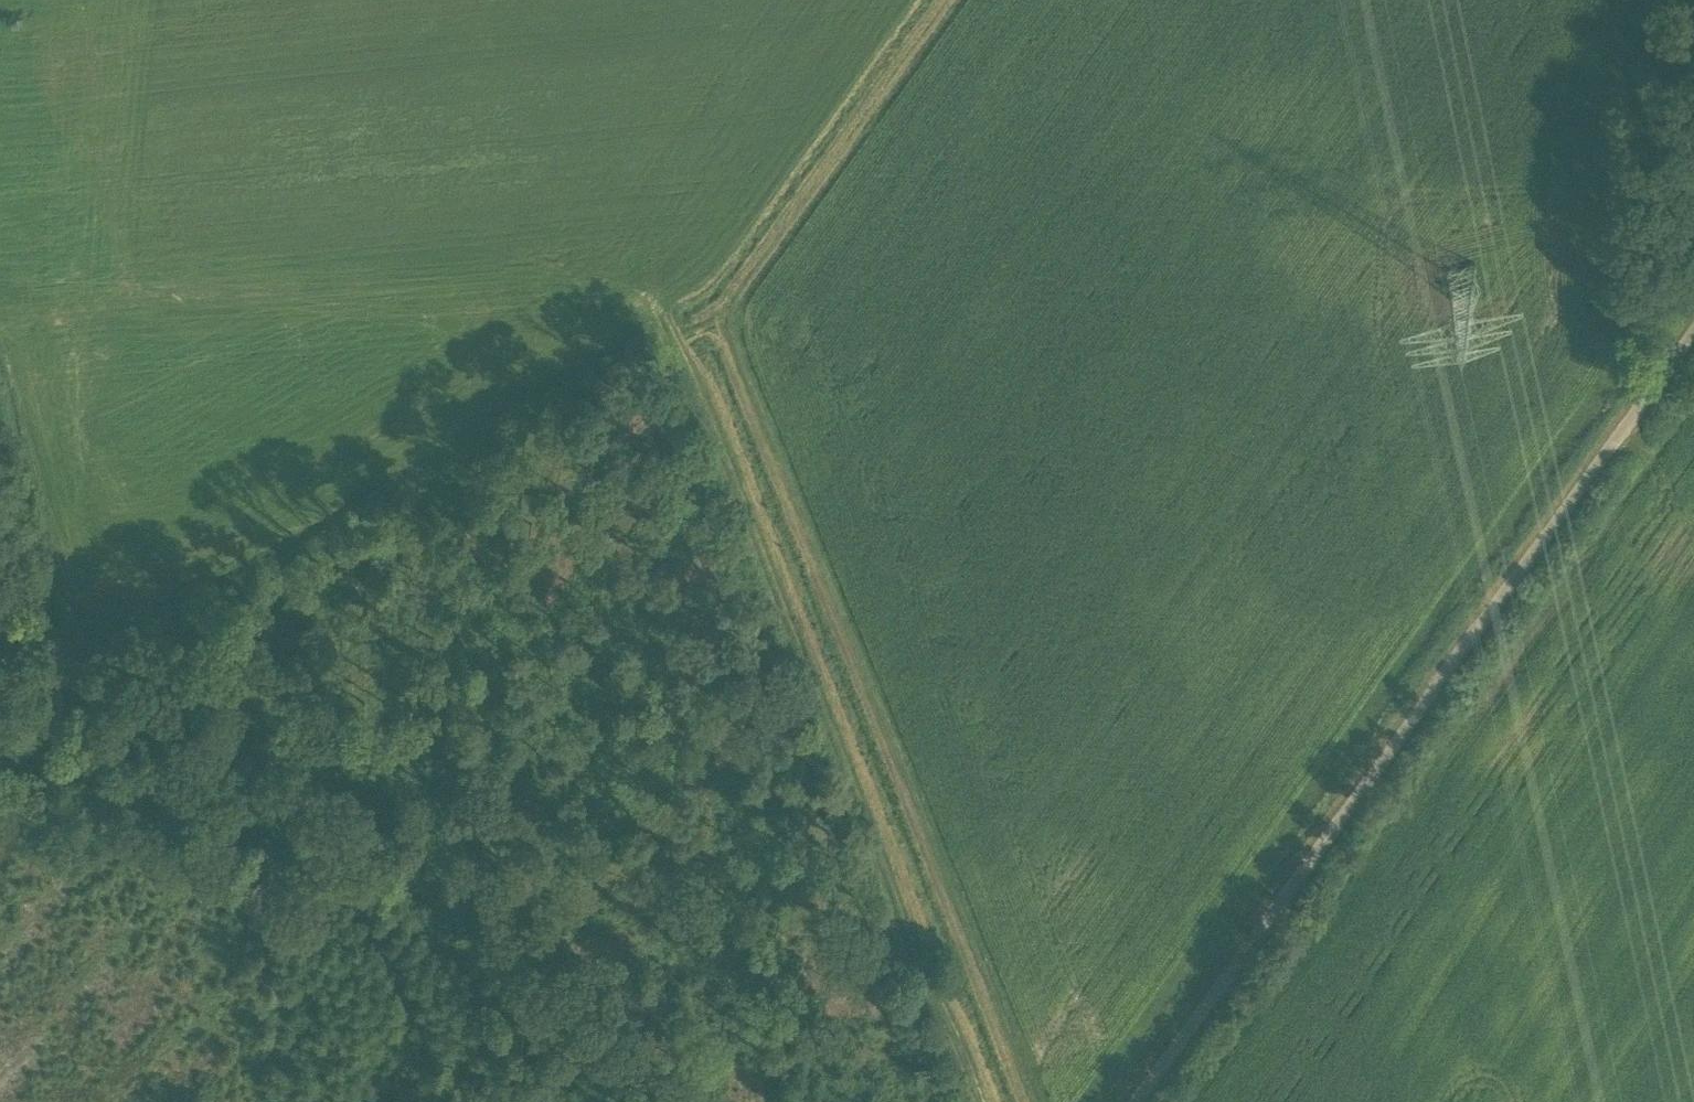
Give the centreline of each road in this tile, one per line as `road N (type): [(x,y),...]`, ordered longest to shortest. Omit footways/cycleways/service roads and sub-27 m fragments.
road 1 (unclassified): [(1115,1101),(1693,313)]

